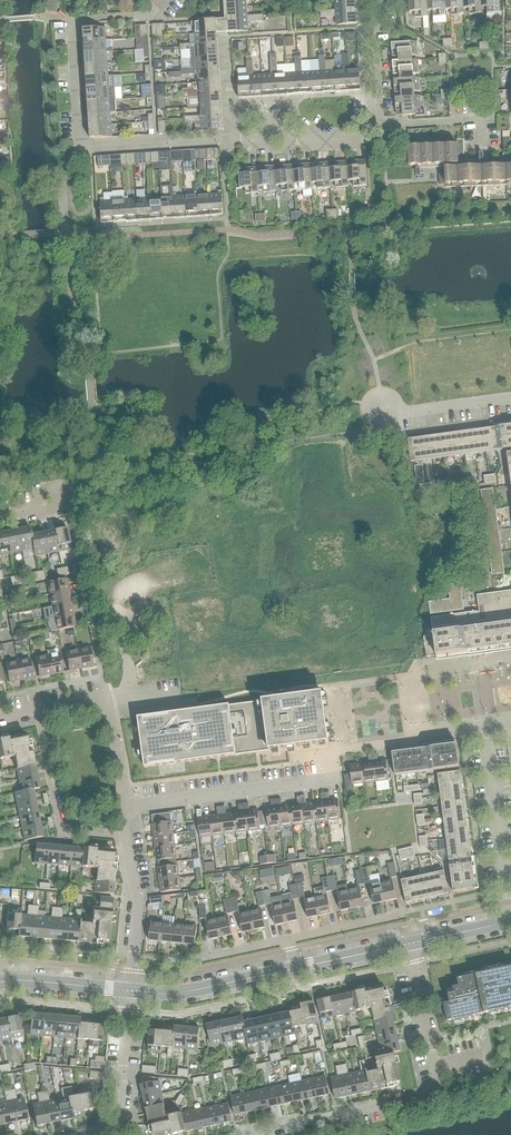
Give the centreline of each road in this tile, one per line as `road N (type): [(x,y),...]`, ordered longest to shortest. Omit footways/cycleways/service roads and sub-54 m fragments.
road 1 (residential): [(239,1134),(440,1090),(407,945)]
road 2 (residential): [(78,146),(358,138),(368,125)]
road 3 (residential): [(126,808),(310,782),(327,772),(338,748),(394,740)]
road 4 (tertiary): [(407,945),(176,994),(129,991)]
road 5 (residential): [(78,146),(70,19),(145,15),(159,0)]
road 6 (residential): [(36,709),(62,830),(122,833)]
road 7 (residential): [(126,808),(105,699),(36,709)]
road 8 (residential): [(129,991),(136,901),(122,833)]
road 9 (residential): [(116,1128),(129,991)]
road 10 (residential): [(481,143),(480,121),(368,125)]
road 11 (residential): [(368,125),(364,38),(378,28),(377,0)]
road 12 (tertiary): [(129,991),(0,983)]

